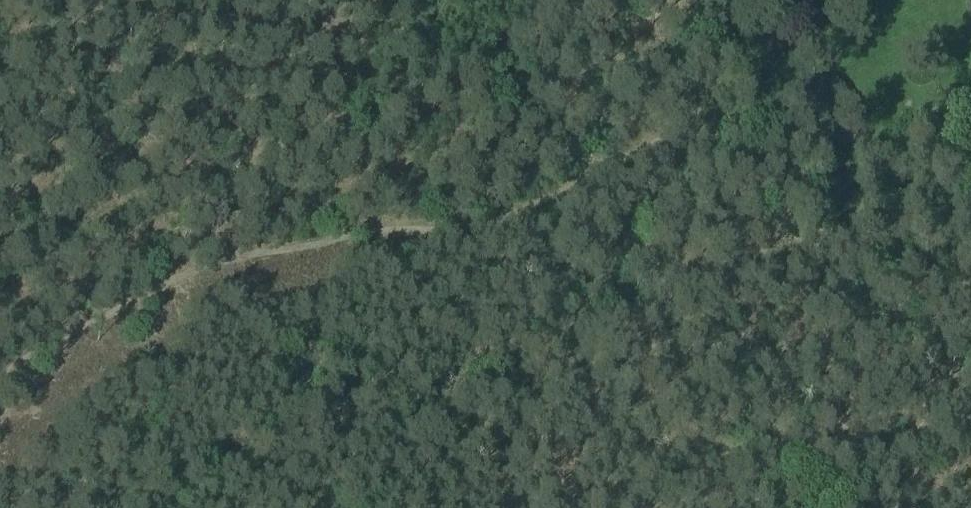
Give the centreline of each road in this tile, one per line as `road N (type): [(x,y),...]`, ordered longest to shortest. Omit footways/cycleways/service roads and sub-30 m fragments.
road 1 (track): [(769,507),(774,493),(823,459),(858,391),(830,137),(626,129),(471,224),(200,271),(125,300),(0,372)]
road 2 (track): [(858,391),(970,204)]
road 3 (track): [(120,0),(0,139)]
road 4 (track): [(970,112),(830,137)]

